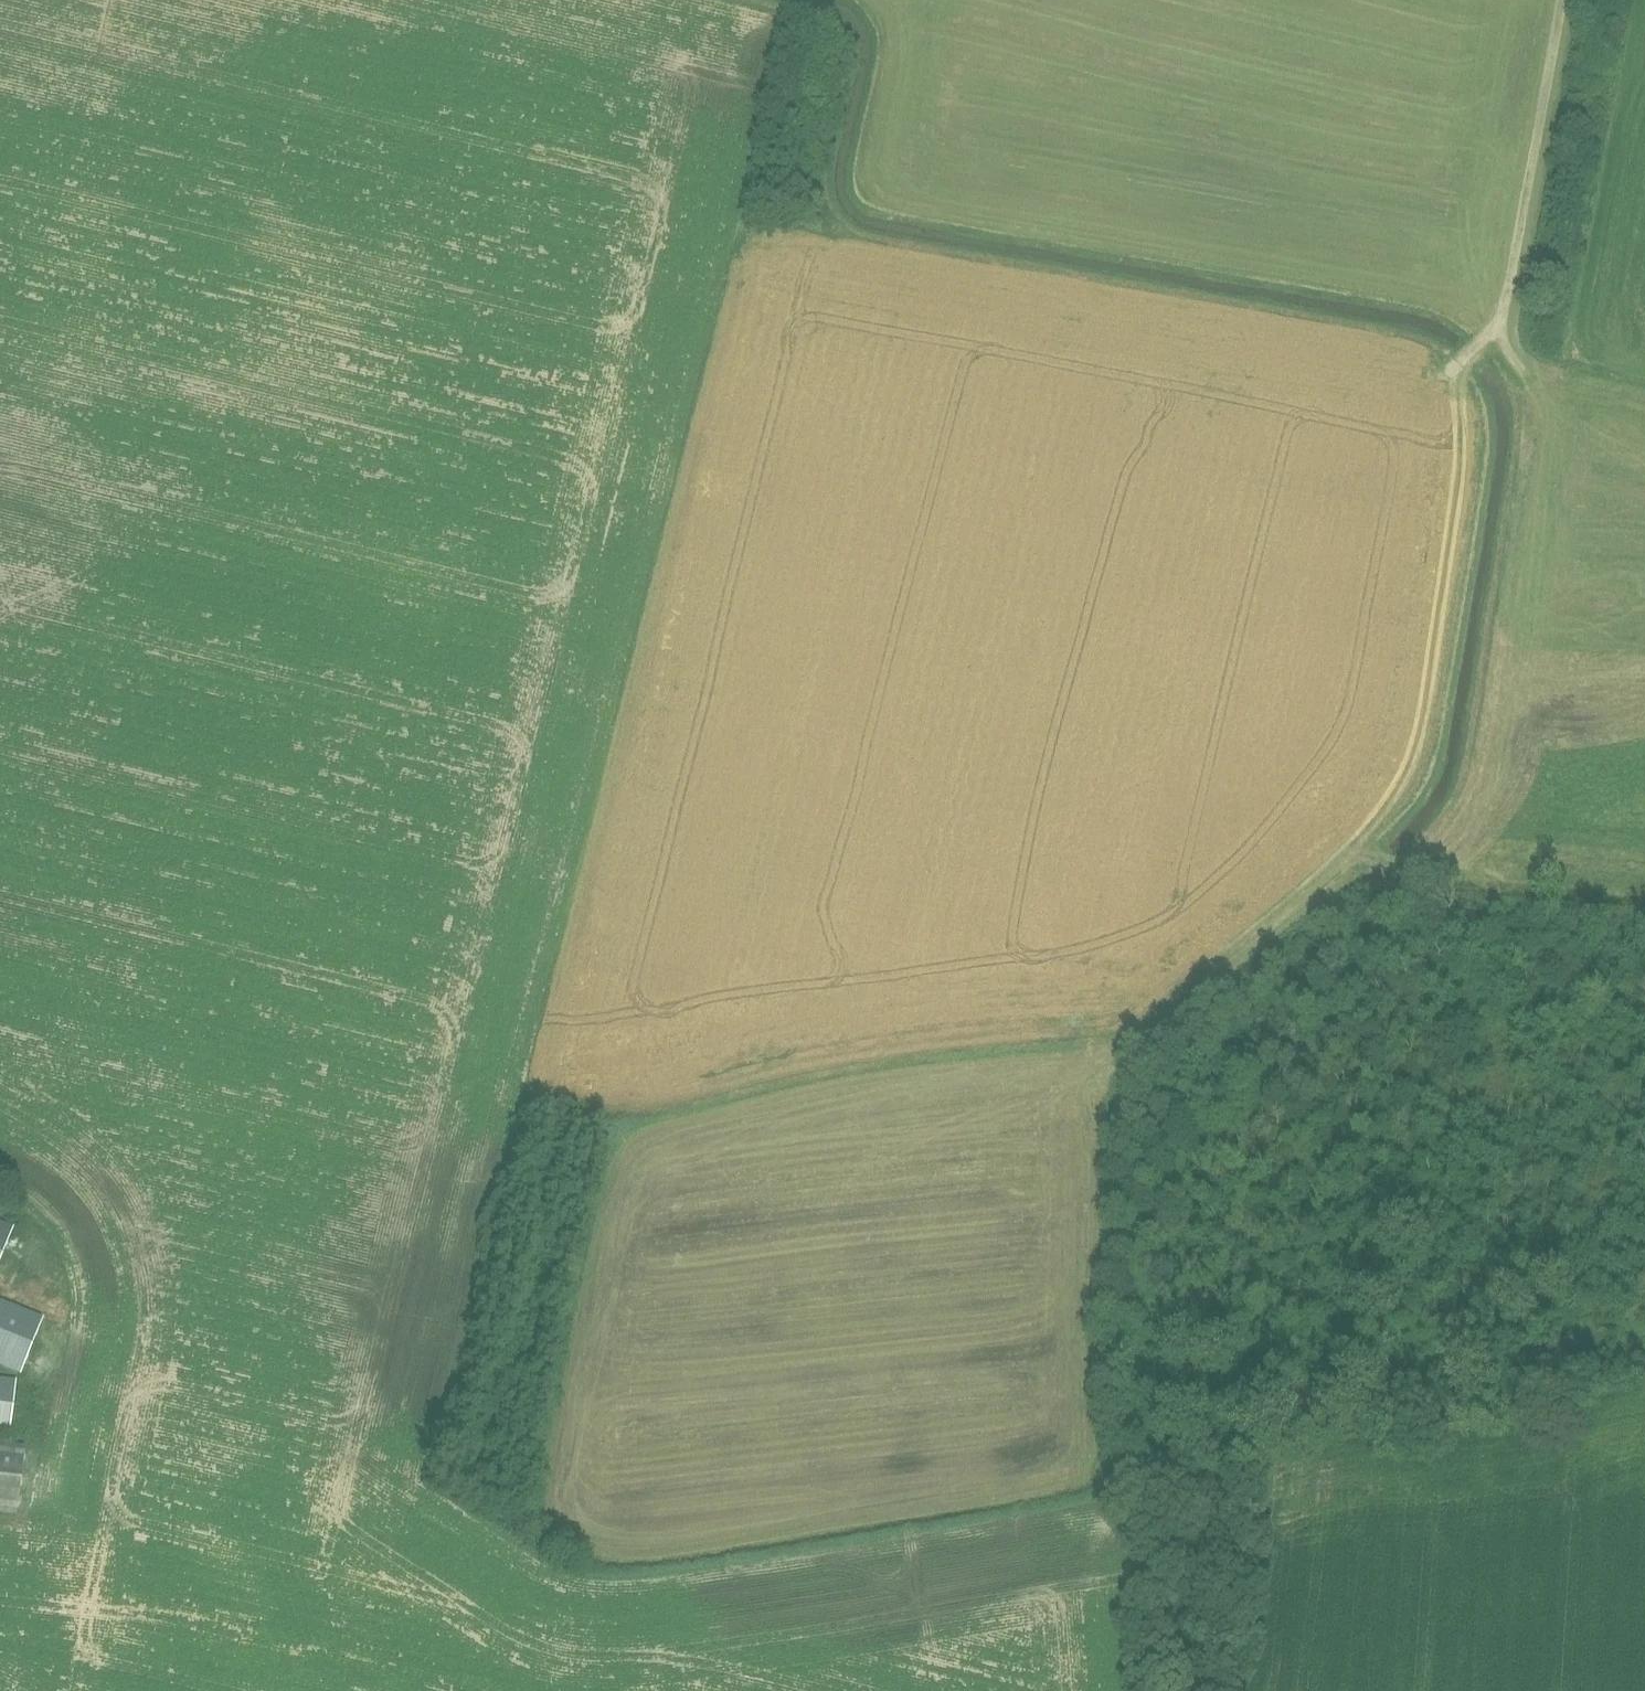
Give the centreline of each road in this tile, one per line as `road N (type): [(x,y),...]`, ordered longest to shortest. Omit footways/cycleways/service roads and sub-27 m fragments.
road 1 (track): [(1560,0),(1502,322),(1468,357)]

